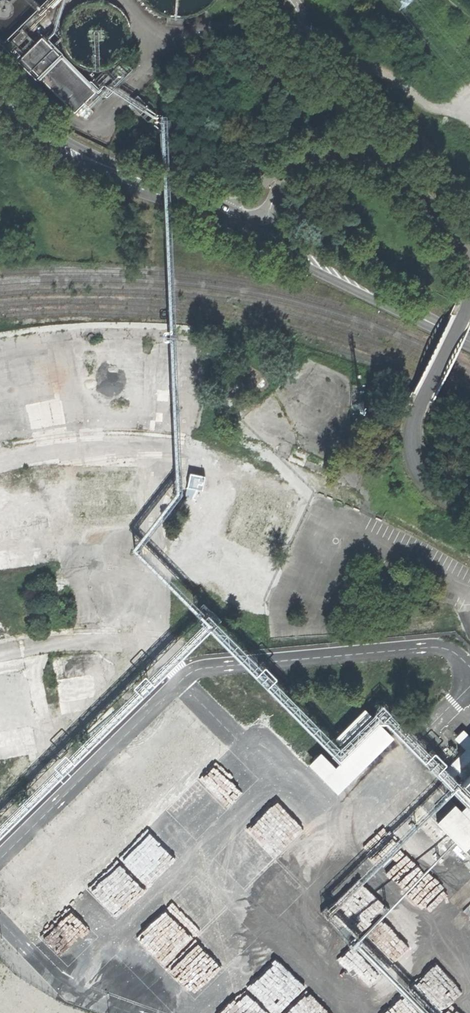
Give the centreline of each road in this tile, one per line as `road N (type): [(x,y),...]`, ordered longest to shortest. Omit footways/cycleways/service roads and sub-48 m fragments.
road 1 (unclassified): [(241,221),(278,177),(303,163),(365,155),(424,197),(469,256)]
road 2 (secondary): [(0,97),(68,151),(241,221)]
road 3 (secondary): [(241,221),(469,341)]
road 4 (unclassified): [(469,301),(416,417),(414,445),(431,481),(469,506)]

